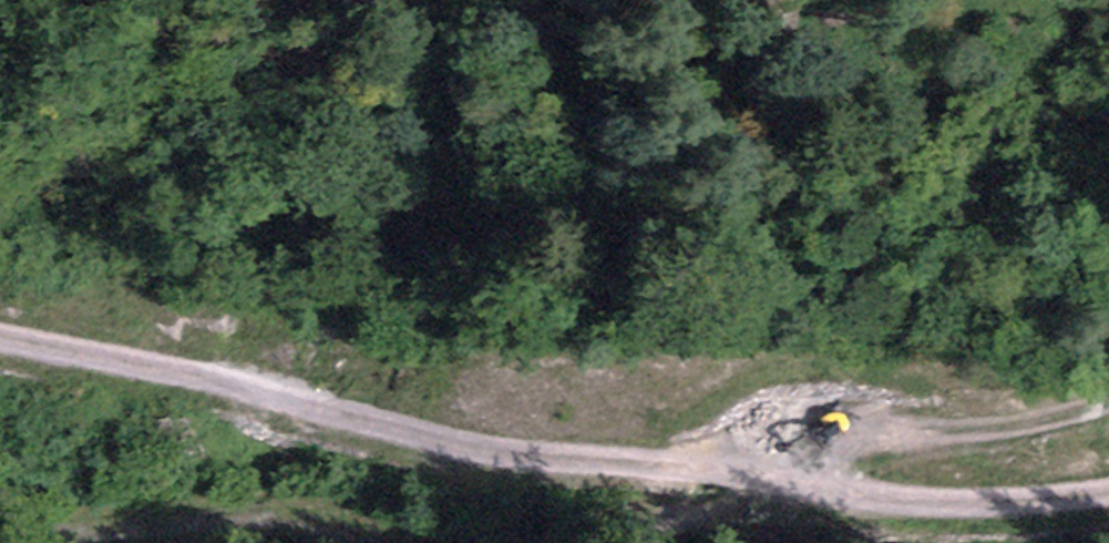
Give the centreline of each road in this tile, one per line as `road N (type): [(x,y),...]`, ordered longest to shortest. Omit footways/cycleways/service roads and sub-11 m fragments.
road 1 (track): [(1108,494),(739,498),(471,463),(315,406),(129,313),(0,293)]
road 2 (track): [(573,542),(1108,397)]
road 3 (track): [(0,525),(122,532),(244,515),(323,521),(372,542)]

